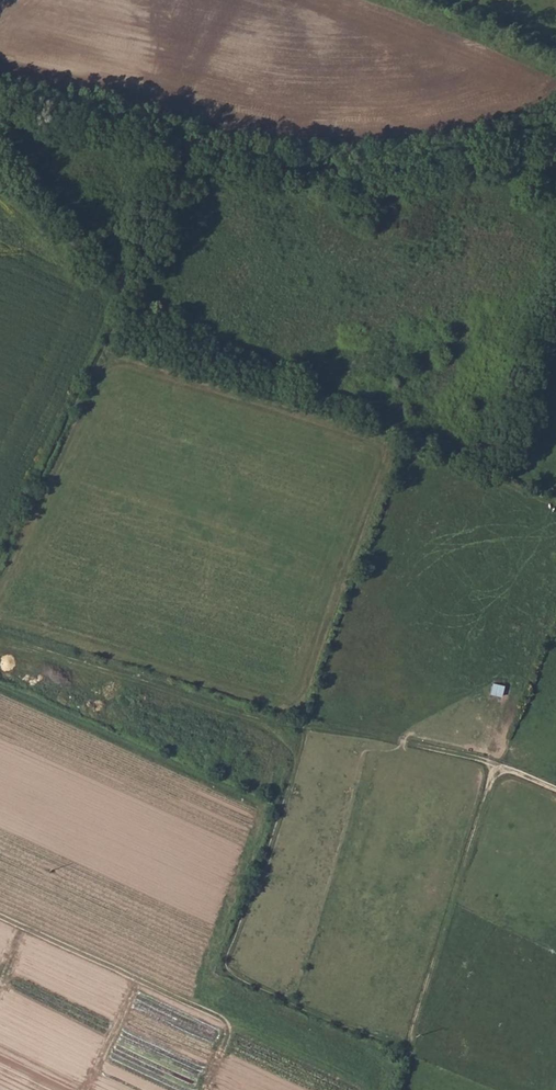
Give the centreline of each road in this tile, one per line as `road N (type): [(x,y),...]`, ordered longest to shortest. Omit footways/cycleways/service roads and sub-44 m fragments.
road 1 (track): [(555,125),(493,150),(343,172),(179,144),(0,95)]
road 2 (track): [(496,770),(482,760),(216,706),(0,628)]
road 3 (track): [(409,1050),(487,780),(506,769),(555,789)]

